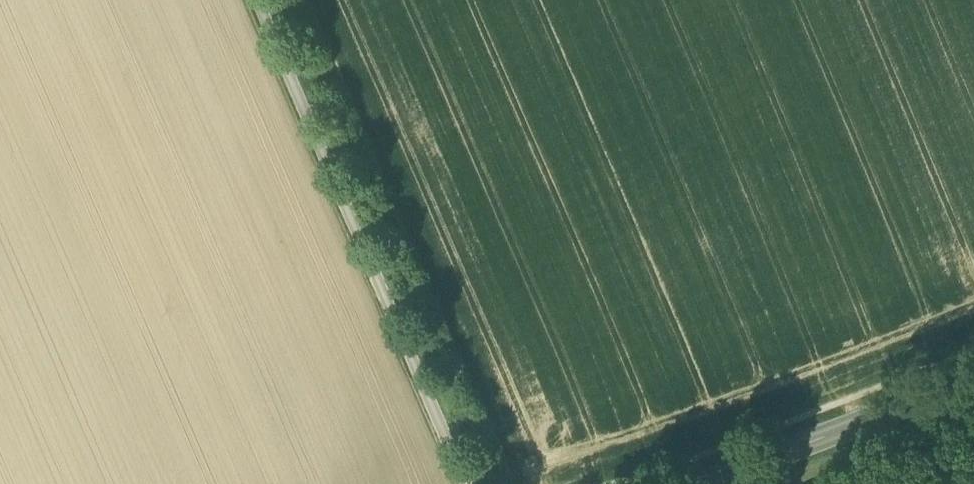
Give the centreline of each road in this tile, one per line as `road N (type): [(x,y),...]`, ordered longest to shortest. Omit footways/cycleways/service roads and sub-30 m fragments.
road 1 (track): [(259,0),(464,483)]
road 2 (secondary): [(704,483),(973,380)]

